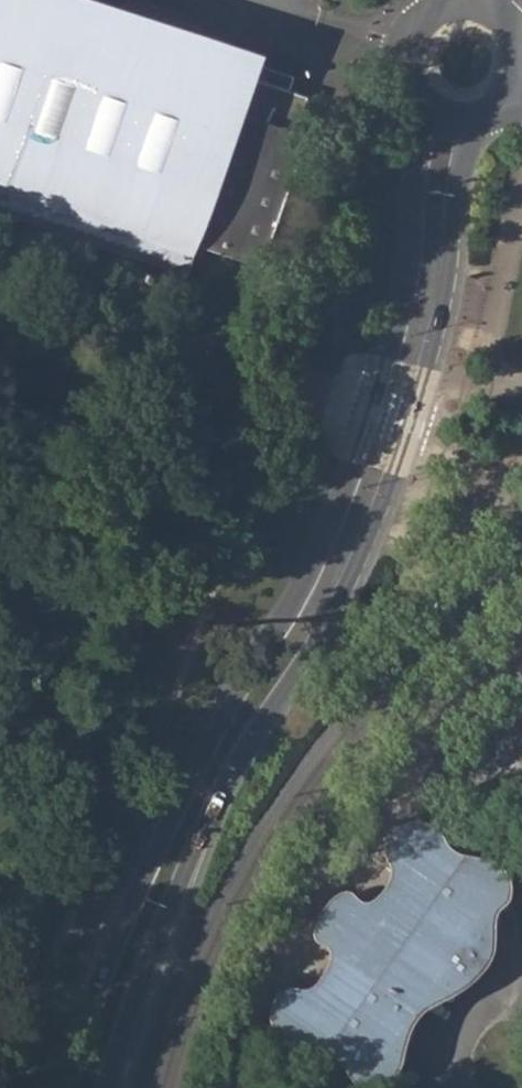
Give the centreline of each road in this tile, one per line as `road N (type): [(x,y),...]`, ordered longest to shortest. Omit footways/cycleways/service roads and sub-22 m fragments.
road 1 (secondary): [(424,107),(406,292),(356,463),(315,562),(159,843),(59,1087)]
road 2 (secondary): [(105,1087),(199,833),(234,761),(334,614),(390,477),(442,298),(464,140),(483,118)]

